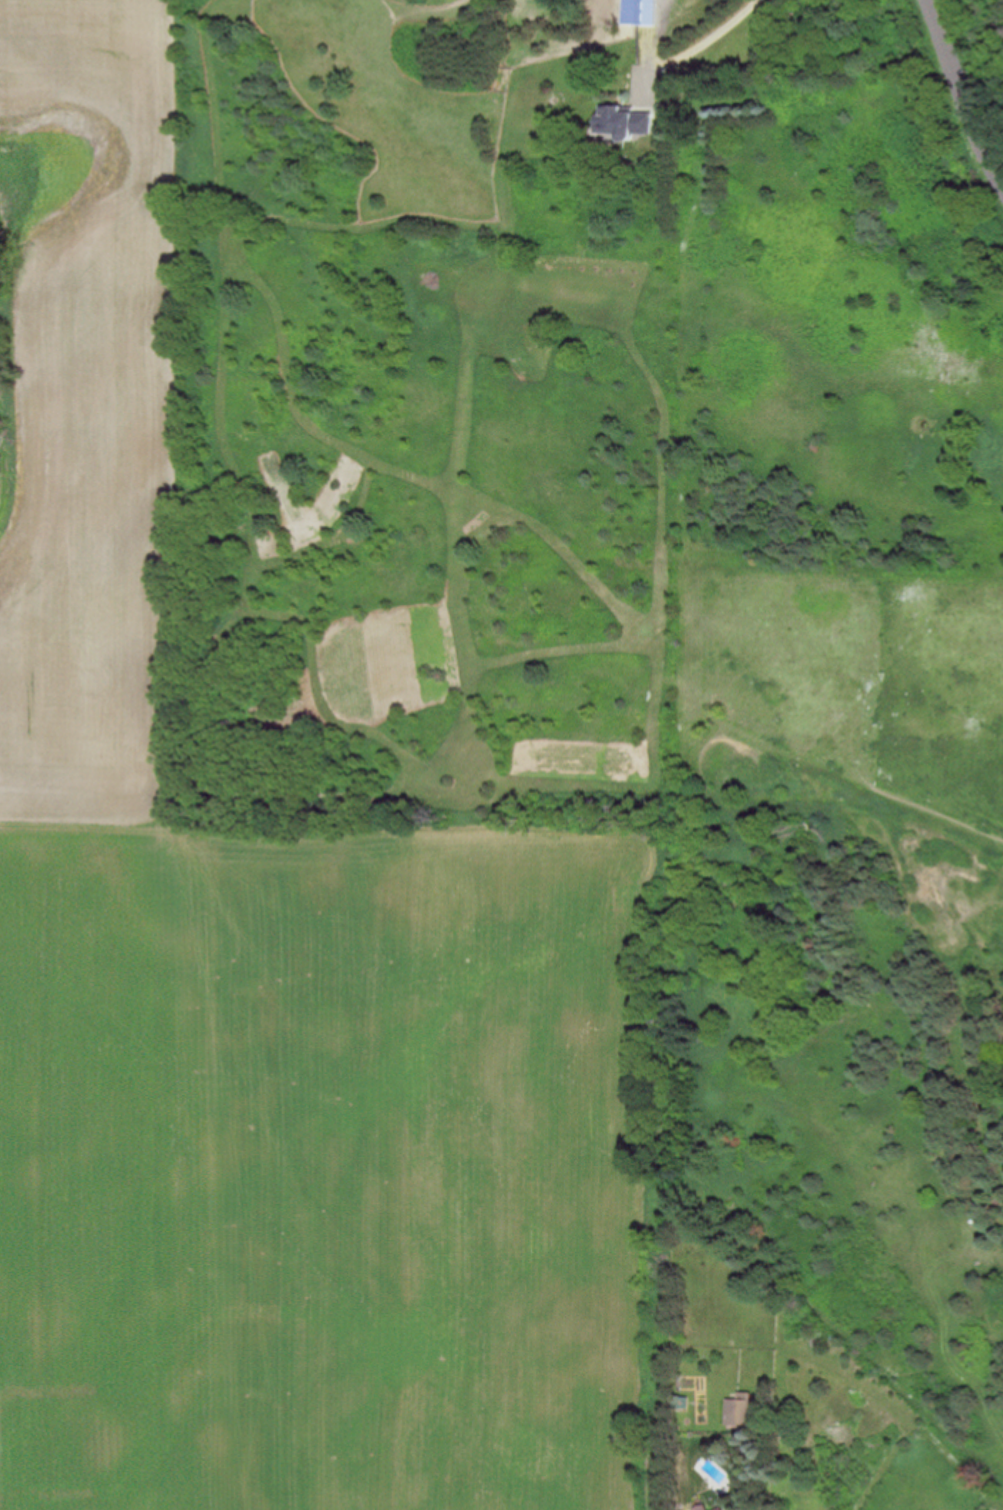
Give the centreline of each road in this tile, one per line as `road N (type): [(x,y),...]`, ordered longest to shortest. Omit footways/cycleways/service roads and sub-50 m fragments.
road 1 (residential): [(923,0),(974,133),(1002,183)]

